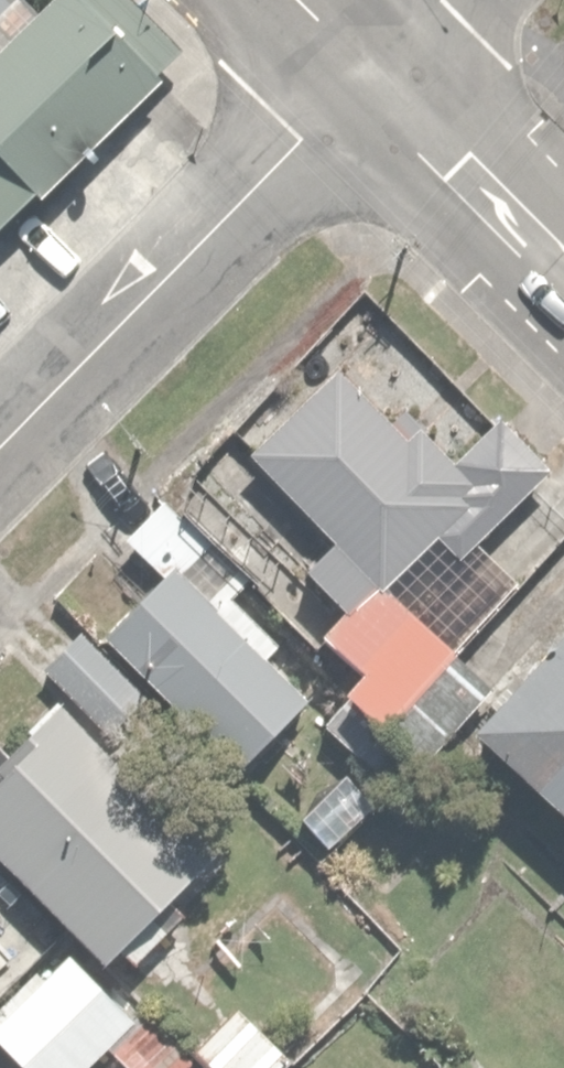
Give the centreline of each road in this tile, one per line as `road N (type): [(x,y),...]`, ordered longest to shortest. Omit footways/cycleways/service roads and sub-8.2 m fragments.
road 1 (residential): [(0,449),(375,68)]
road 2 (residential): [(563,240),(375,68)]

